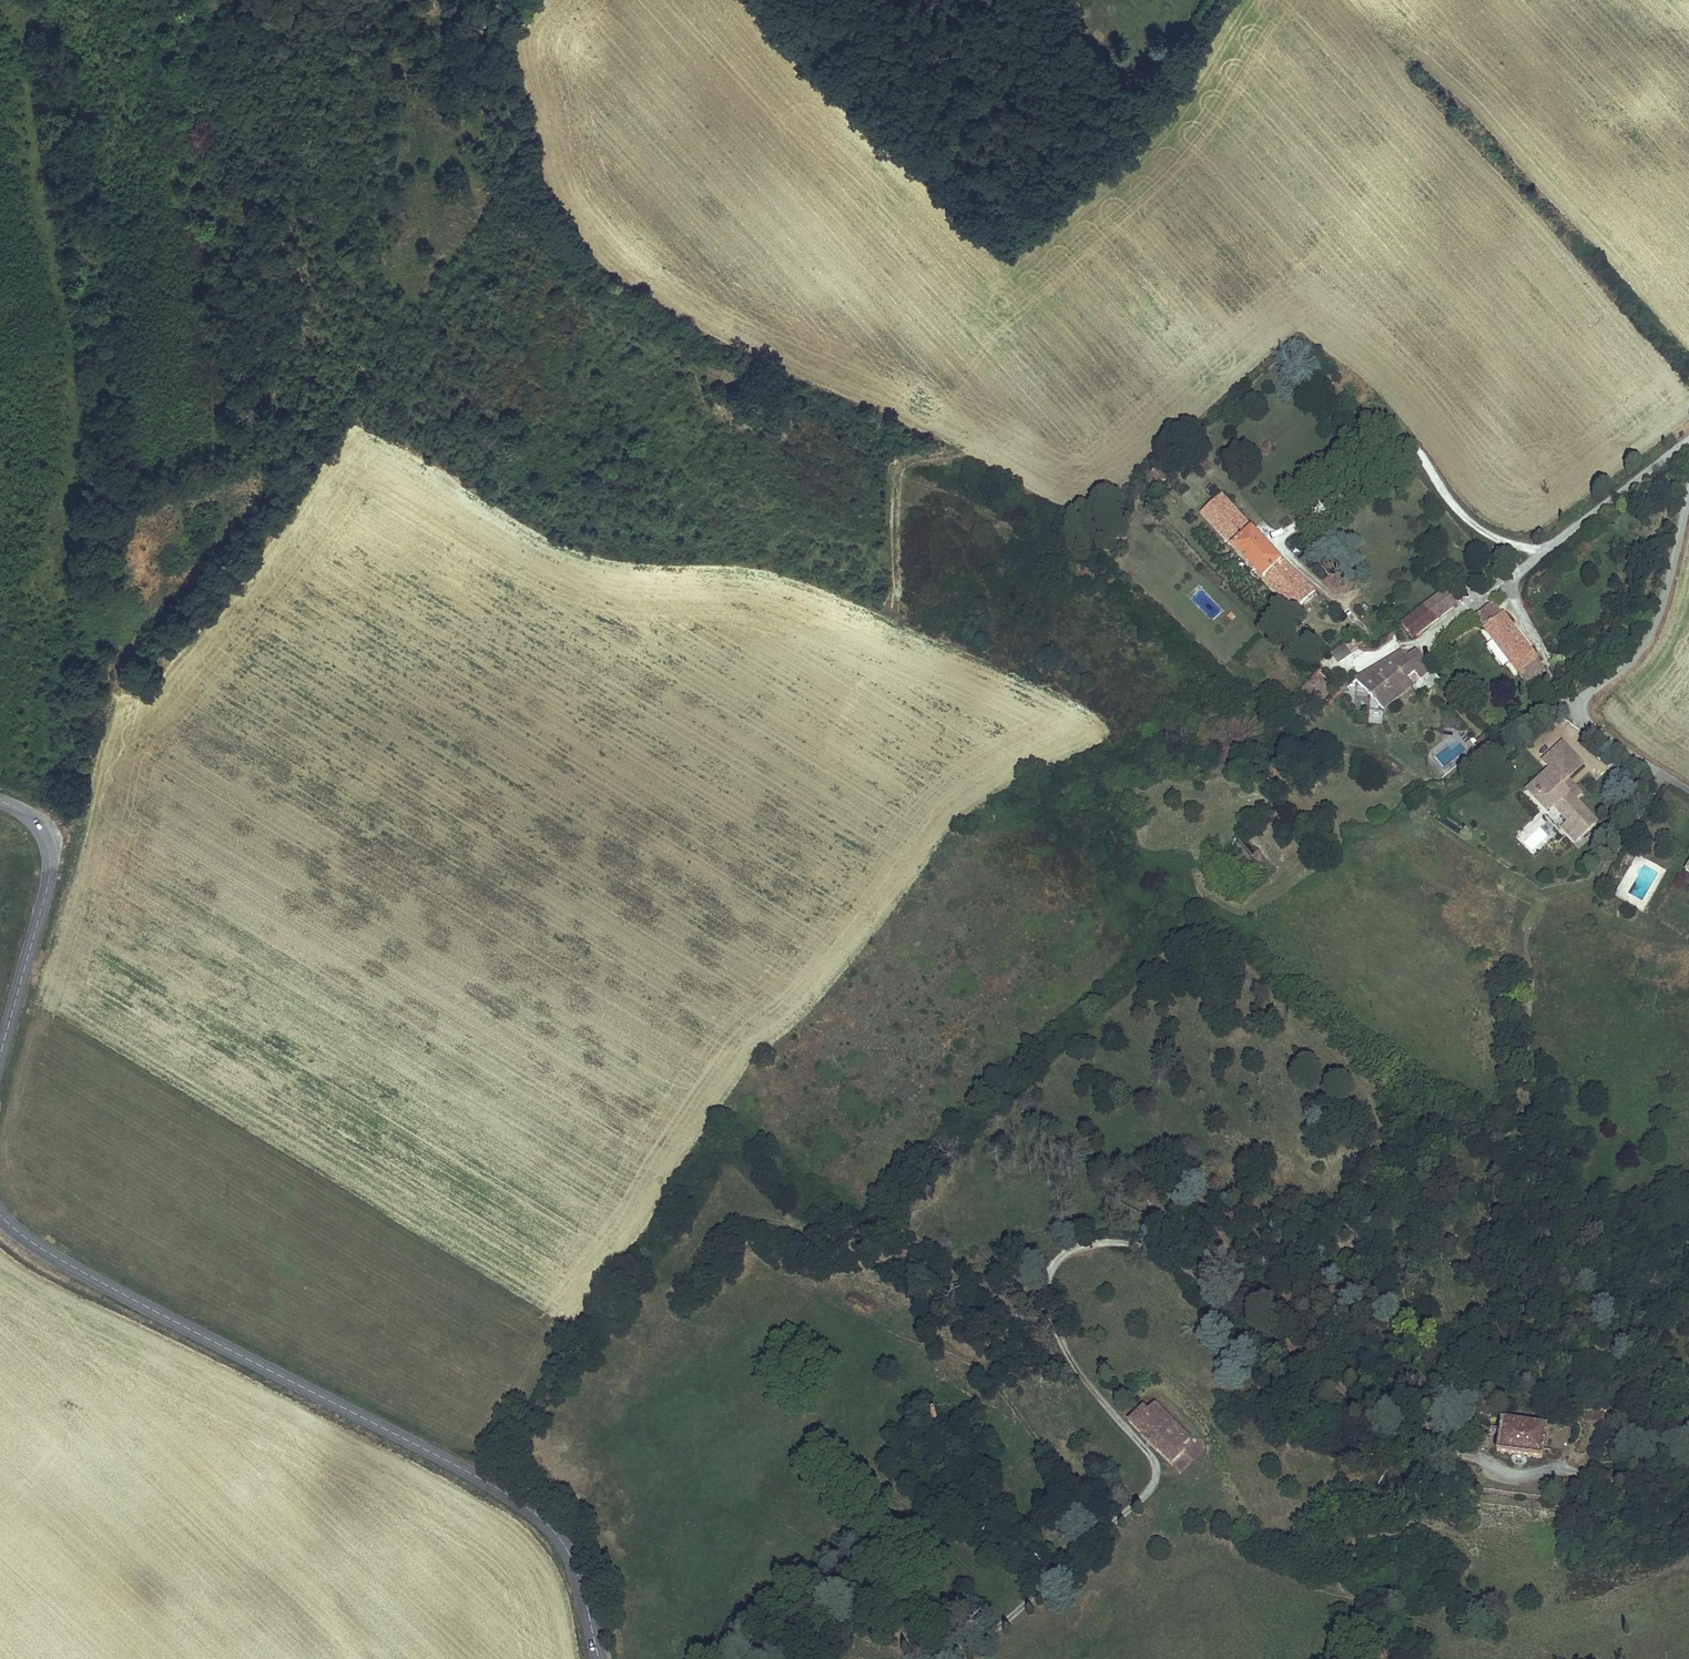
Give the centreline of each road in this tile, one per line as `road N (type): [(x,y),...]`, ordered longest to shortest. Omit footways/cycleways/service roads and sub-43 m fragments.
road 1 (tertiary): [(0,1213),(72,1266),(534,1511),(570,1554),(600,1658)]
road 2 (tertiary): [(0,800),(40,828),(51,868),(0,1057)]
road 3 (residential): [(1688,491),(1659,616),(1628,666),(1591,691),(1581,710)]
road 4 (residential): [(1688,789),(1596,730),(1581,710)]

